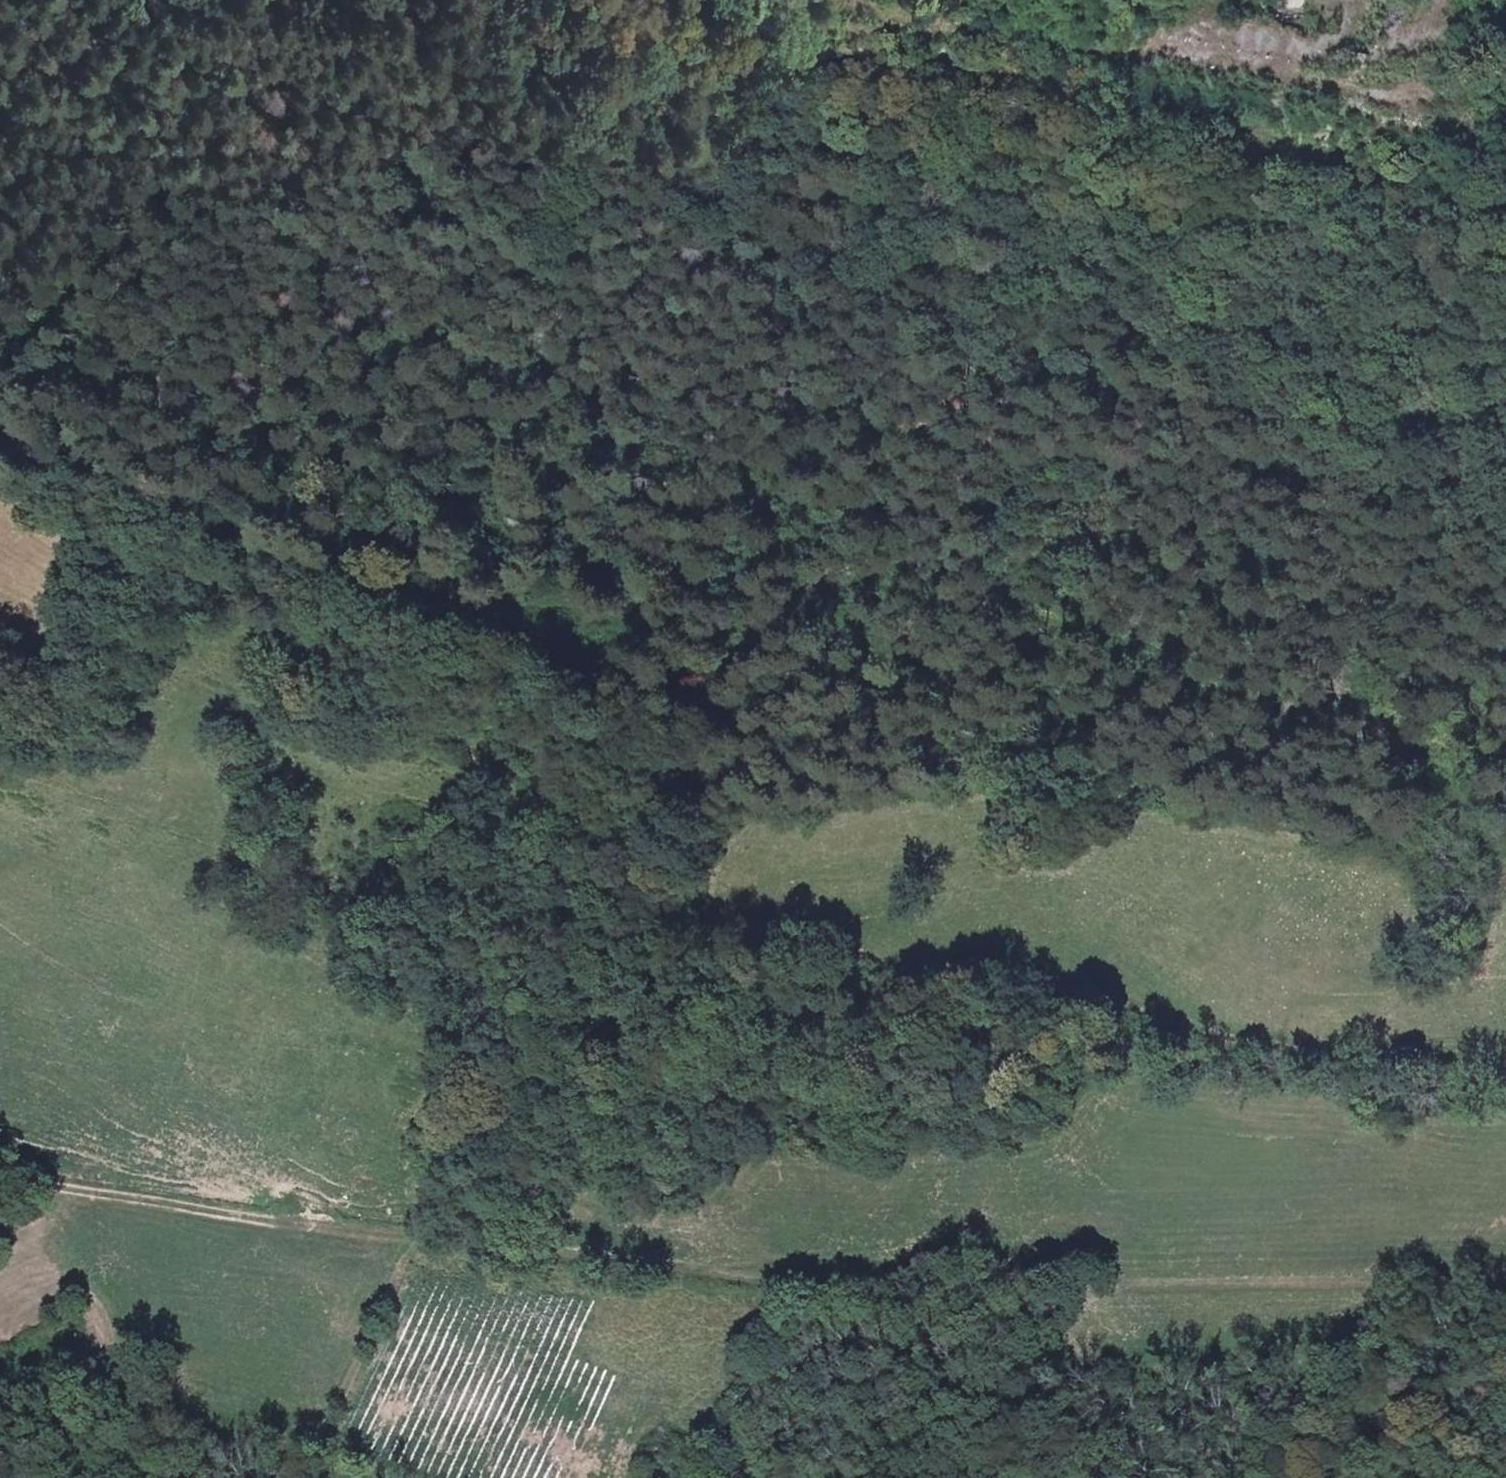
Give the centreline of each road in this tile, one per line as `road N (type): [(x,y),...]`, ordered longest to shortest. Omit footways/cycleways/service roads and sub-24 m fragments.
road 1 (track): [(0,1175),(244,1216),(416,1235),(1000,1280),(1317,1280)]

